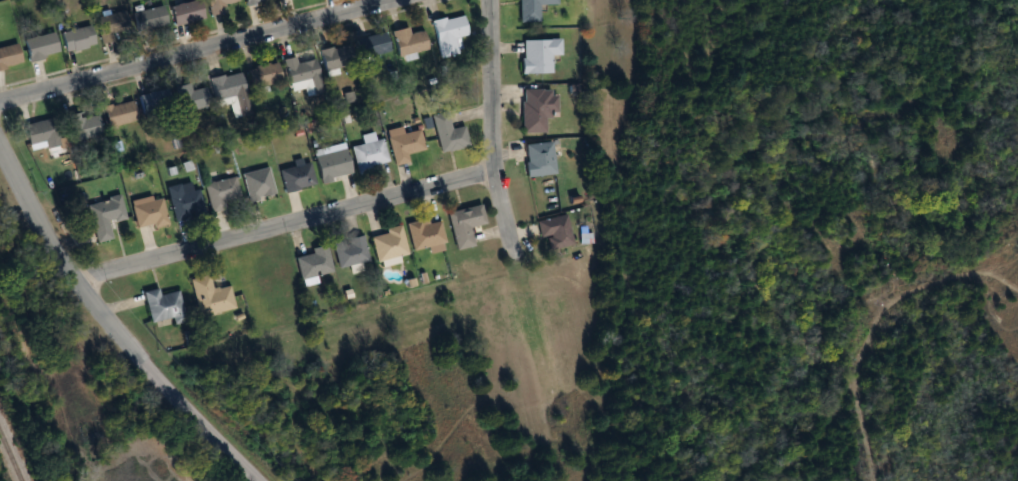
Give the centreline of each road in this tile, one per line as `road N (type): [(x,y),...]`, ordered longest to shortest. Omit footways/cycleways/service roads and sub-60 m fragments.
road 1 (residential): [(77,279),(495,171)]
road 2 (tertiary): [(260,480),(93,304),(0,148)]
road 3 (residential): [(0,102),(392,0)]
road 4 (residential): [(490,0),(495,171),(517,253)]

